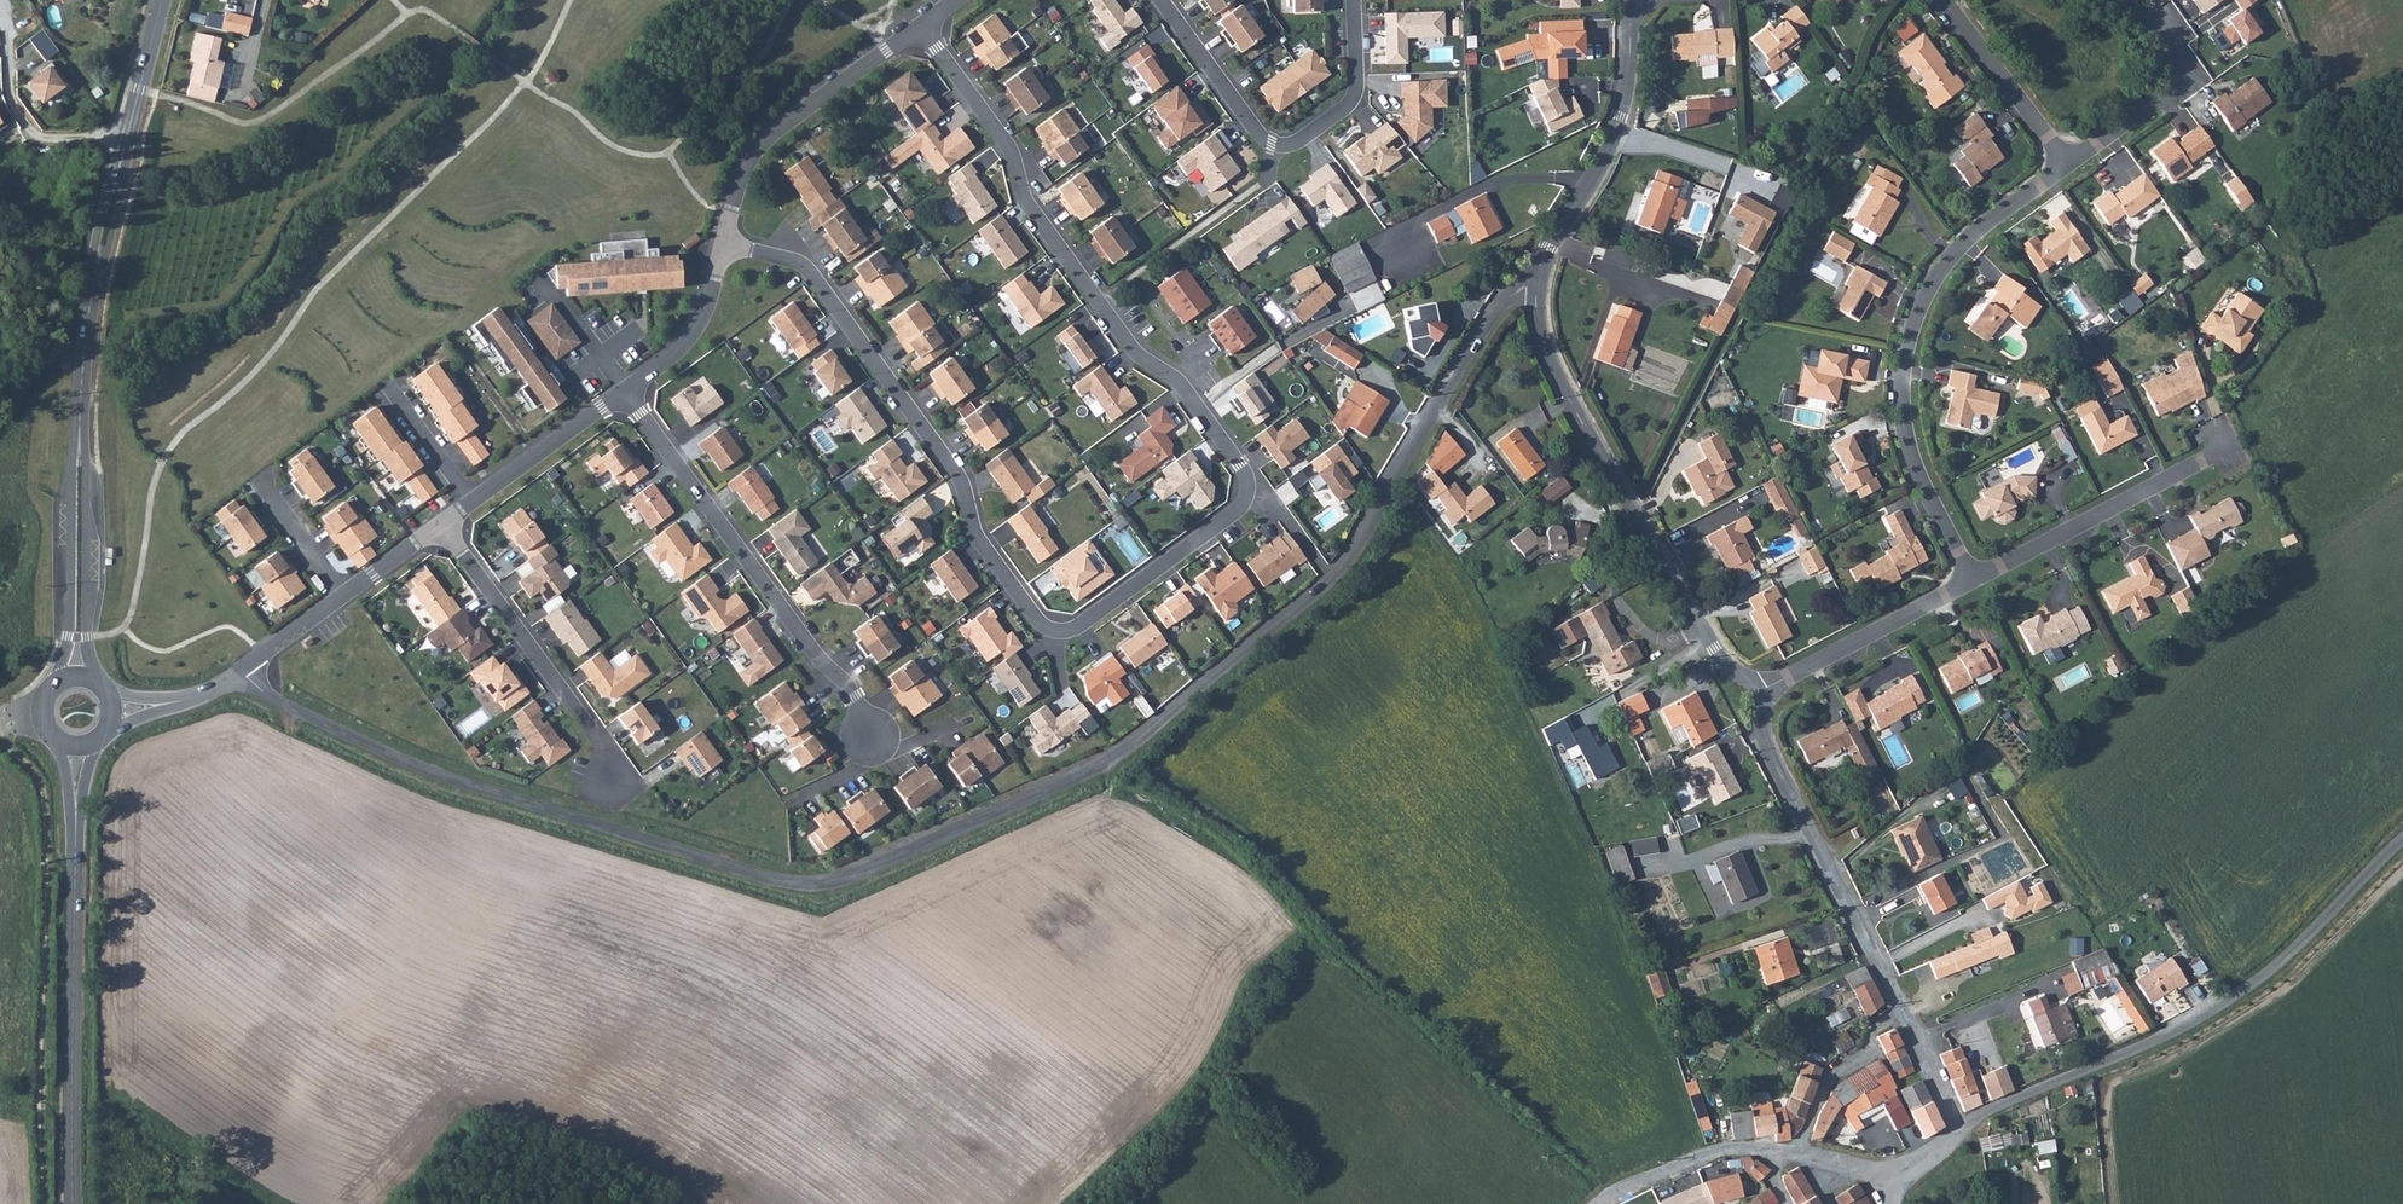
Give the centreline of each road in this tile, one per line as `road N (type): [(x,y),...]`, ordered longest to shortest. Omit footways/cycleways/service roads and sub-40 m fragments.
road 1 (residential): [(241,669),(291,708),(419,765),(745,872),(821,883),(855,876),(1108,761),(1313,595),(1349,555),(1494,314),(1509,296),(1536,288)]
road 2 (residential): [(919,26),(1014,151),(1023,202),(1135,346),(1188,390),(1240,466),(1249,495),(1237,510),(1078,625),(1050,630),(978,537),(961,478),(810,272),(724,244)]
road 3 (unclassified): [(2402,832),(2289,957),(2208,1015),(1956,1125)]
road 4 (secondary): [(125,146),(86,328),(76,675)]
road 5 (residential): [(1972,580),(1907,438),(1902,373),(1909,338),(1928,290),(1970,234),(2067,162)]
road 6 (residential): [(1758,692),(1771,756),(1956,1125)]
road 7 (residential): [(1536,288),(1538,335),(1578,414),(1721,658),(1758,692)]
road 8 (secondary): [(77,746),(72,1203)]
road 9 (residential): [(625,393),(853,697),(871,739)]
road 10 (residential): [(1162,0),(1260,137),(1276,144),(1295,143),(1356,90),(1354,0)]
road 11 (residential): [(1902,1179),(1751,1149),(1707,1156),(1599,1203)]
road 12 (residential): [(442,524),(600,742),(618,782)]
road 13 (residential): [(1627,0),(1630,49),(1617,120),(1549,245),(1536,288)]
road 14 (residential): [(724,244),(756,149),(919,26)]
road 15 (residential): [(1972,580),(2218,449)]
road 16 (residential): [(1758,692),(1972,580)]
road 17 (residential): [(2067,162),(2190,79),(2193,66),(2165,19)]
road 18 (residential): [(125,146),(17,130),(0,26)]
road 19 (residential): [(2067,162),(1943,0)]
road 20 (residential): [(472,503),(625,393)]
road 21 (residential): [(625,393),(694,332),(724,244)]
road 22 (secondary): [(165,0),(125,146)]
road 23 (residential): [(343,597),(270,502),(261,477)]
road 24 (residential): [(112,710),(210,690),(241,669)]
road 25 (residential): [(394,392),(472,503)]
road 26 (residential): [(241,669),(343,597)]
road 27 (residential): [(343,597),(442,524)]

